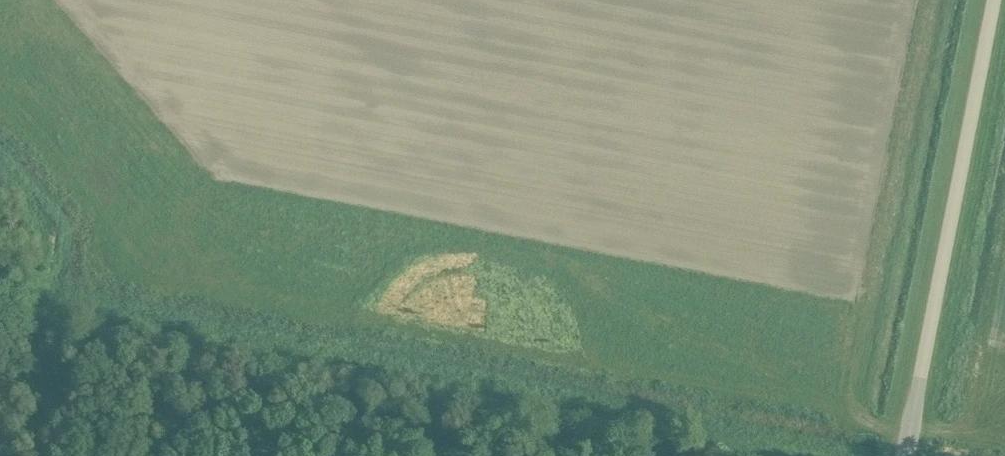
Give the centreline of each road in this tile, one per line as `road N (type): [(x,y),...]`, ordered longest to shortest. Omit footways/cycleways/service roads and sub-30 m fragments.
road 1 (unclassified): [(904,455),(994,0)]

